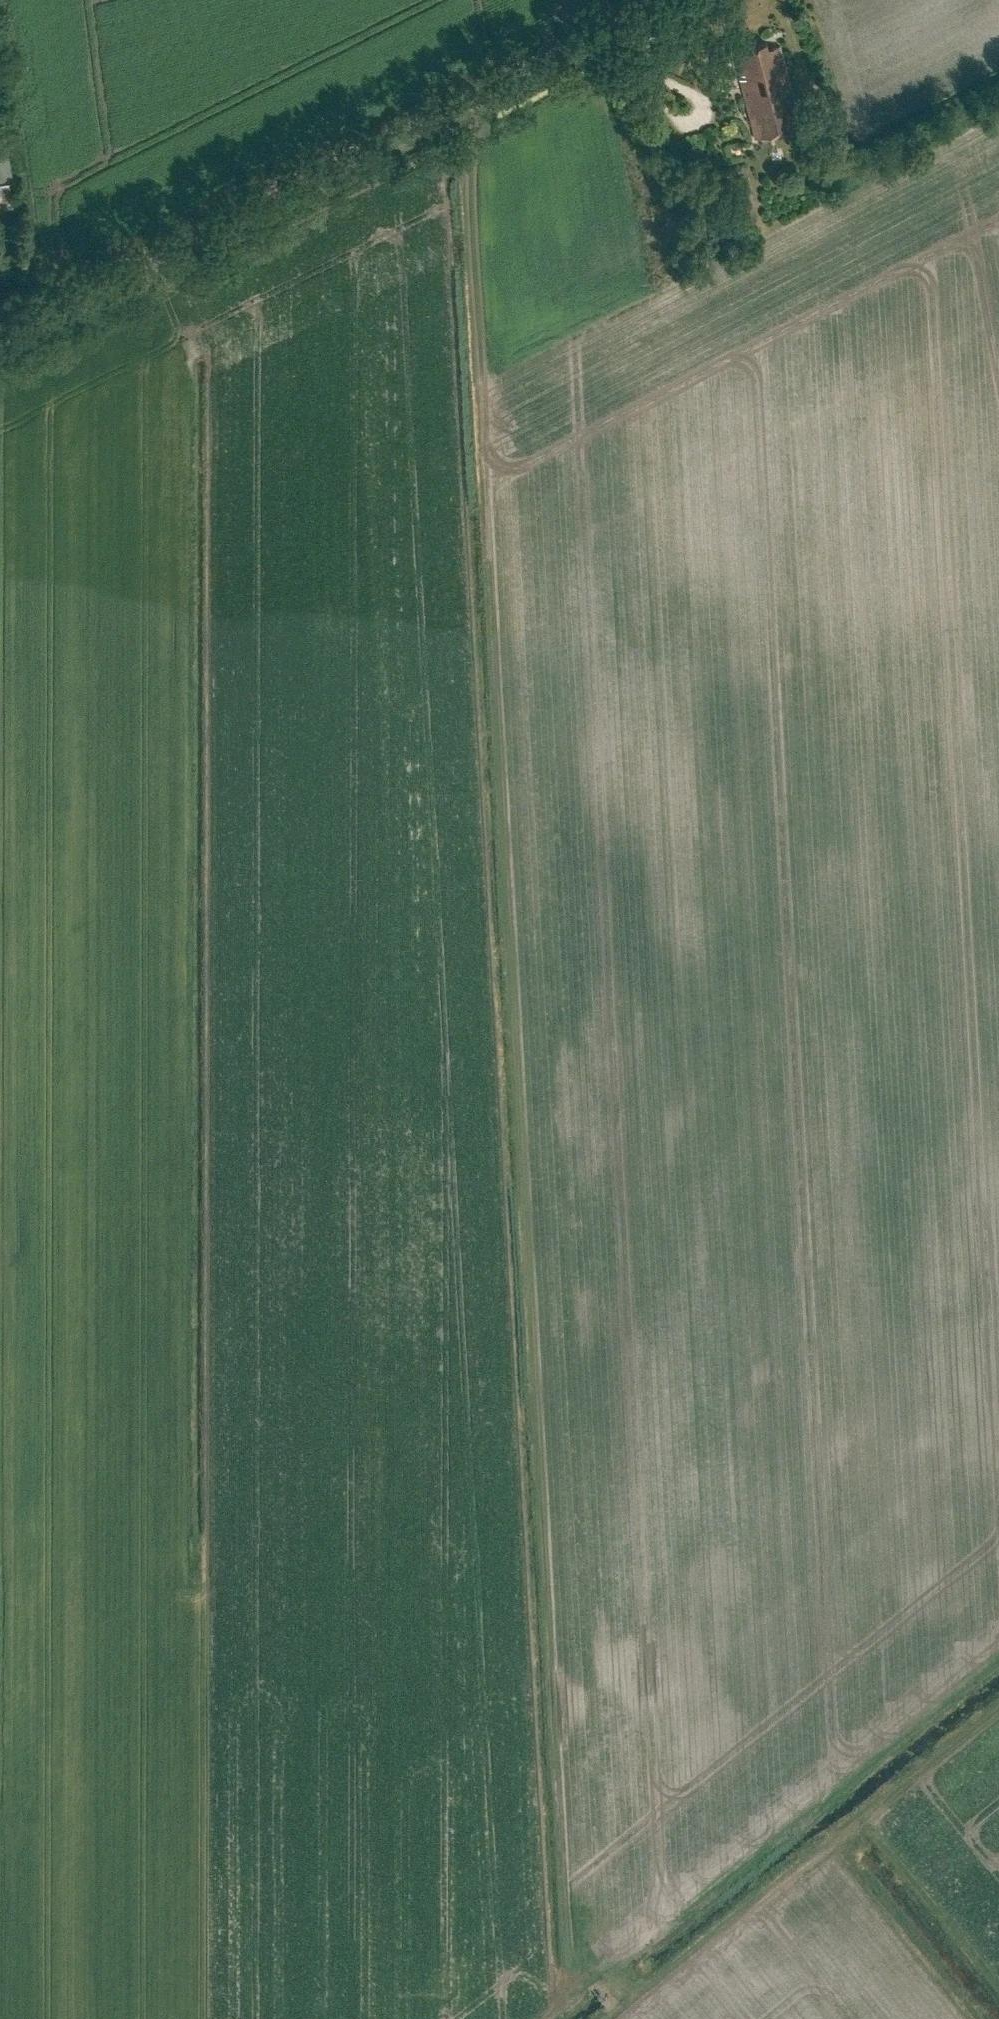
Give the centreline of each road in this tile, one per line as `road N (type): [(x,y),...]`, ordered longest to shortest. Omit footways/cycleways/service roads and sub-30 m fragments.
road 1 (unclassified): [(672,0),(0,335)]

